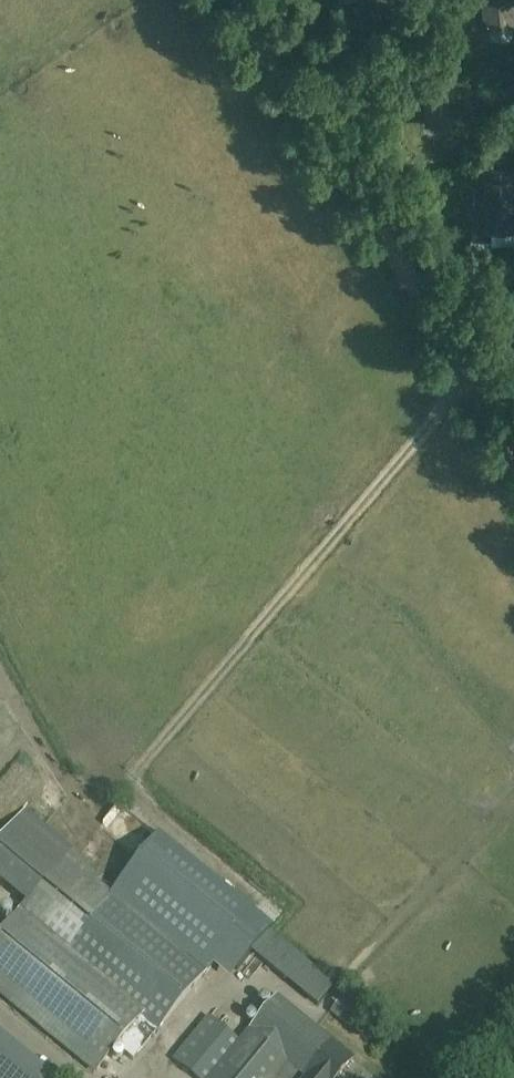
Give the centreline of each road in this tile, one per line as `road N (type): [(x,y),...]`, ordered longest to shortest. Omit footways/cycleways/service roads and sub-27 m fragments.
road 1 (track): [(90,830),(472,379)]
road 2 (track): [(232,0),(513,445)]
road 3 (track): [(90,830),(0,665)]

